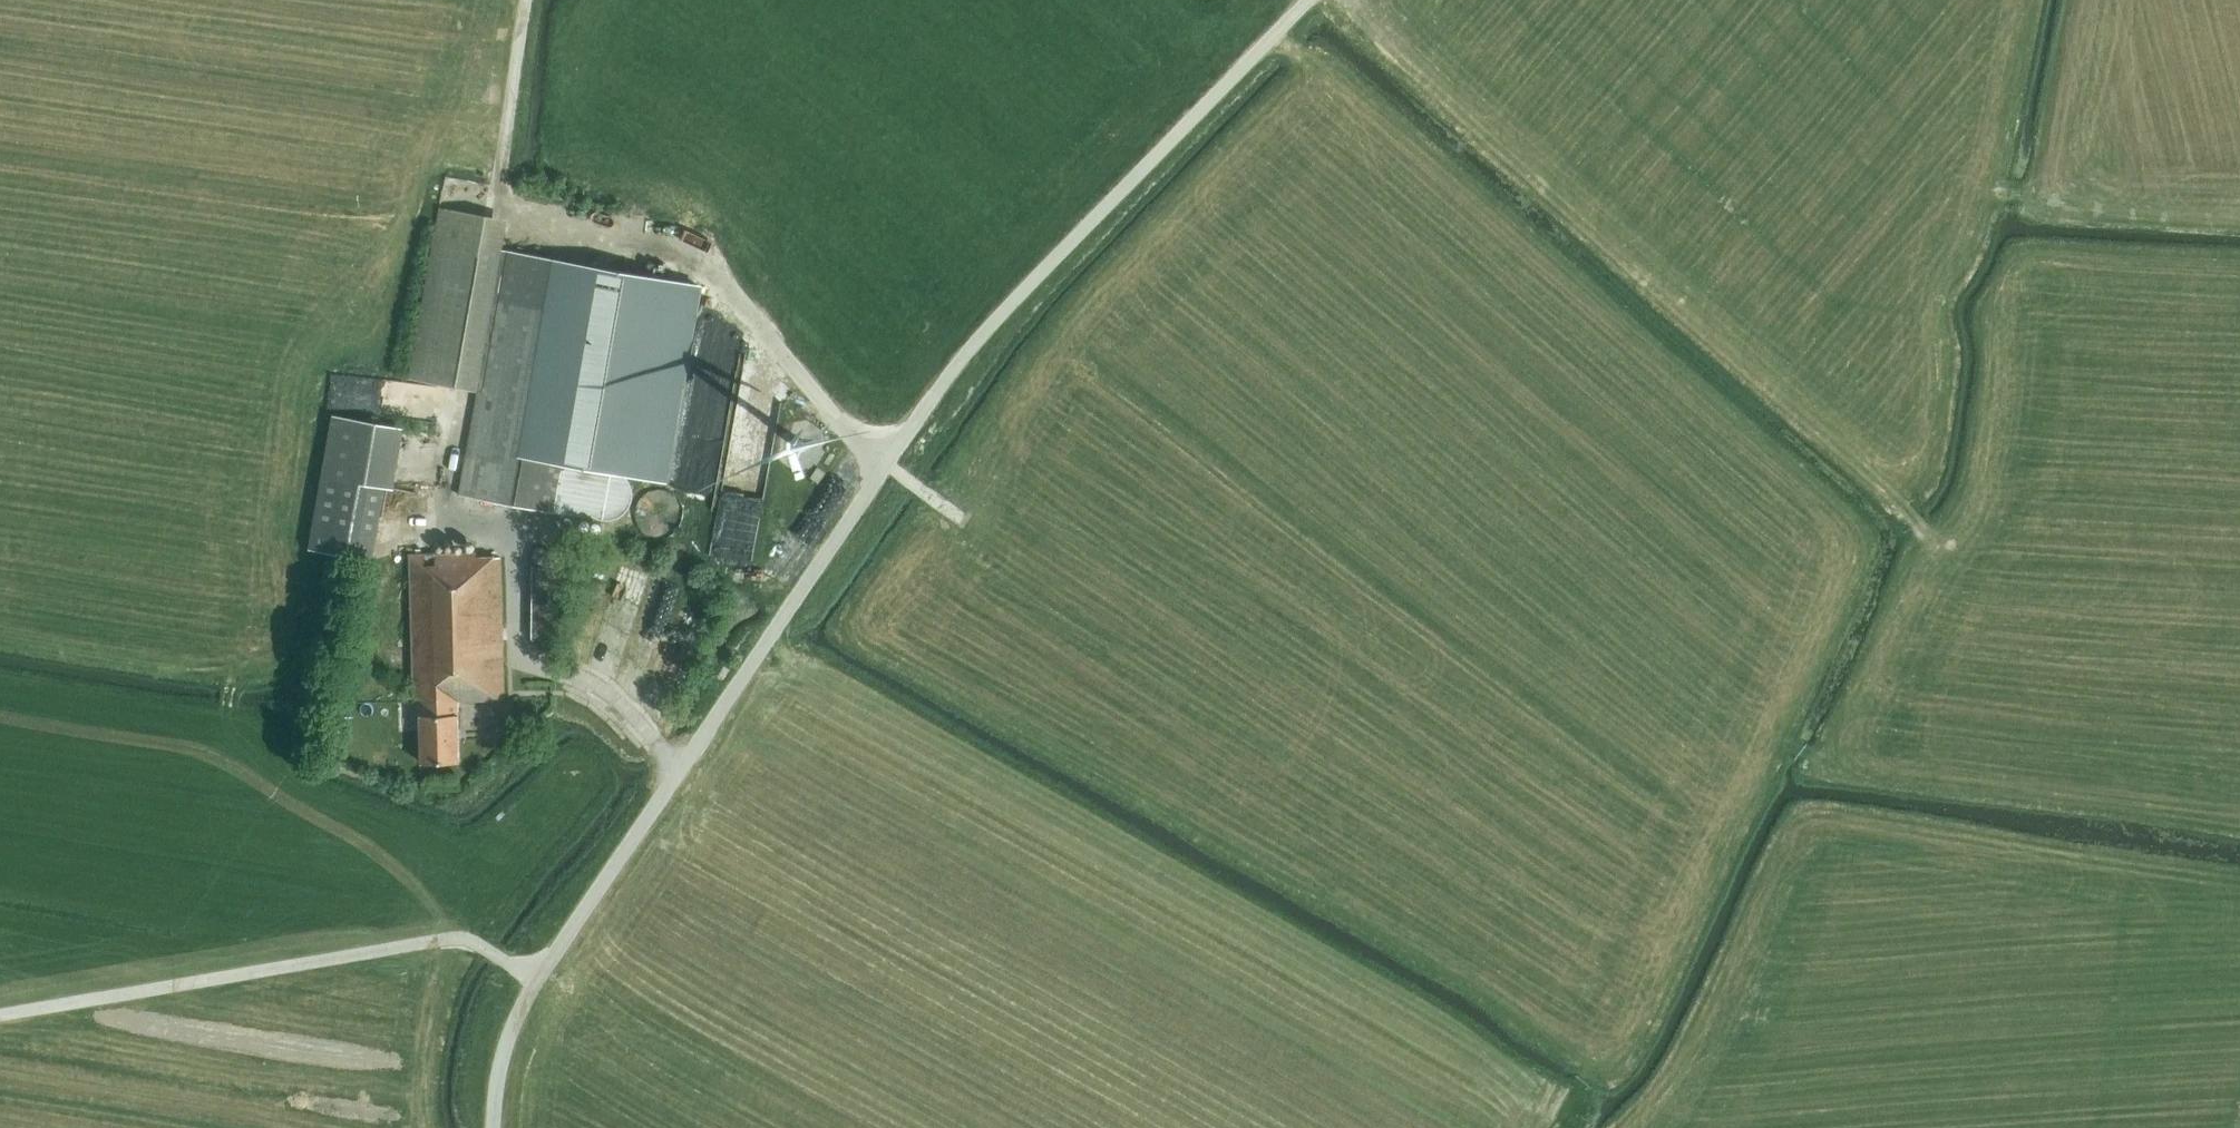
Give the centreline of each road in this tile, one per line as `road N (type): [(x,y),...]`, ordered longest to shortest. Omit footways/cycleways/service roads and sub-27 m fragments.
road 1 (track): [(0,1013),(459,935),(539,975)]

